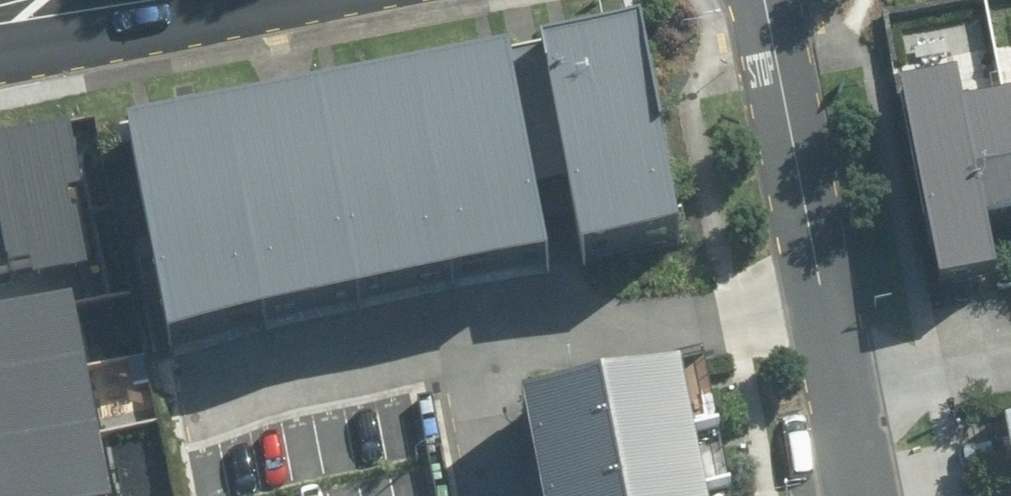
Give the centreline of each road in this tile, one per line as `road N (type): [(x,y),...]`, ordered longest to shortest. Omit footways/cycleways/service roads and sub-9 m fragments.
road 1 (residential): [(823,291),(506,362),(490,374),(474,409),(488,495)]
road 2 (residential): [(823,291),(765,0)]
road 3 (residential): [(839,383),(1010,347)]

